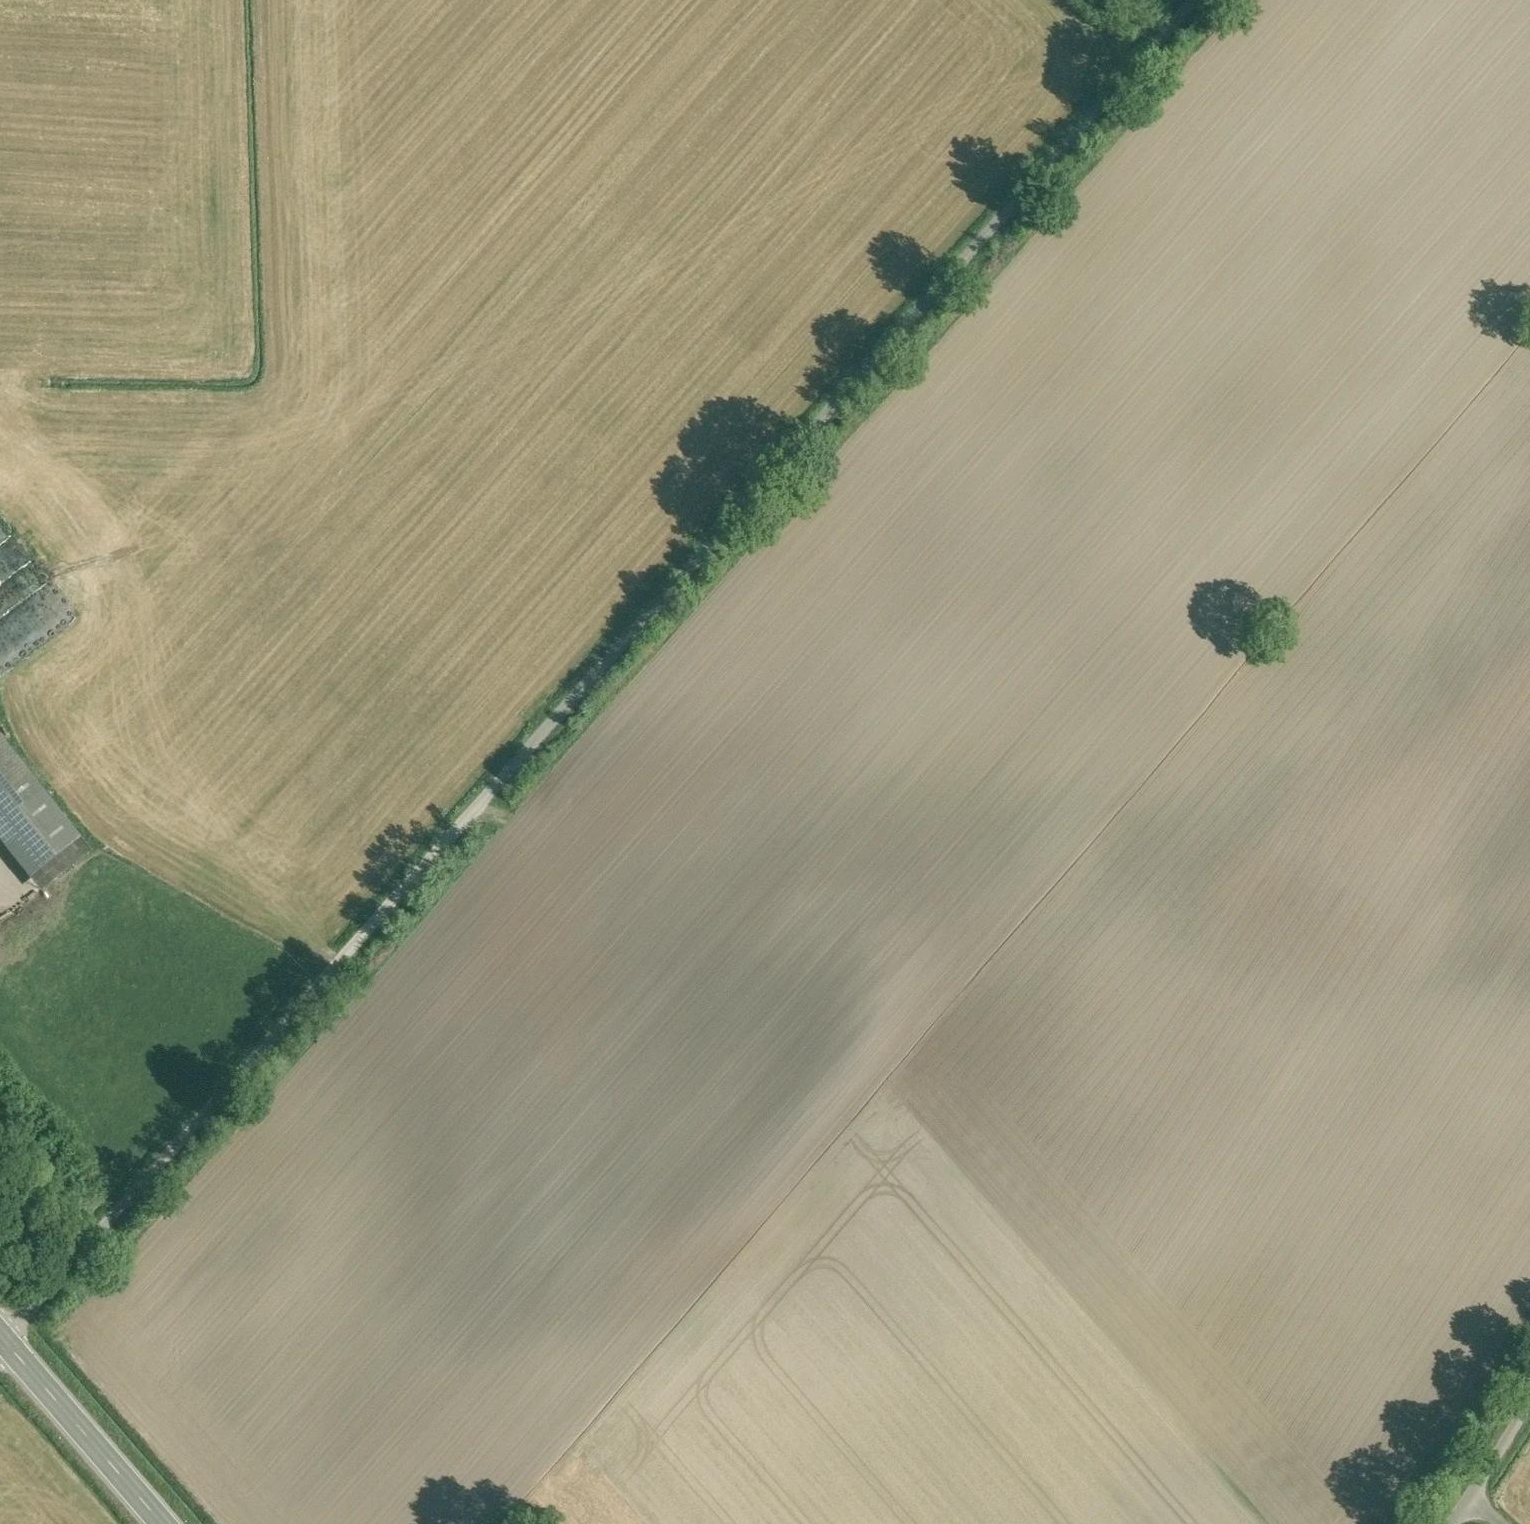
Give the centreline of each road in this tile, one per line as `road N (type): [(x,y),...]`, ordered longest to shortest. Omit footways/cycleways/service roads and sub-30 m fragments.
road 1 (unclassified): [(1199,0),(3,1339)]
road 2 (secondary): [(164,1523),(3,1339)]
road 3 (unclassified): [(1452,1523),(1529,1406)]

